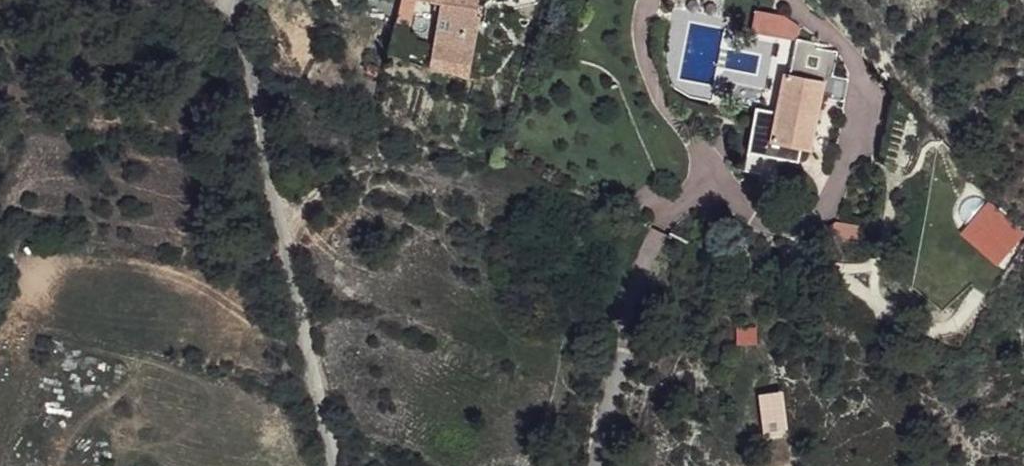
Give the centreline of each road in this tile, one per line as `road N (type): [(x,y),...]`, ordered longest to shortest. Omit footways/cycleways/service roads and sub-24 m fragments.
road 1 (residential): [(332,465),(250,89),(242,0)]
road 2 (residential): [(596,465),(642,258),(657,227)]

